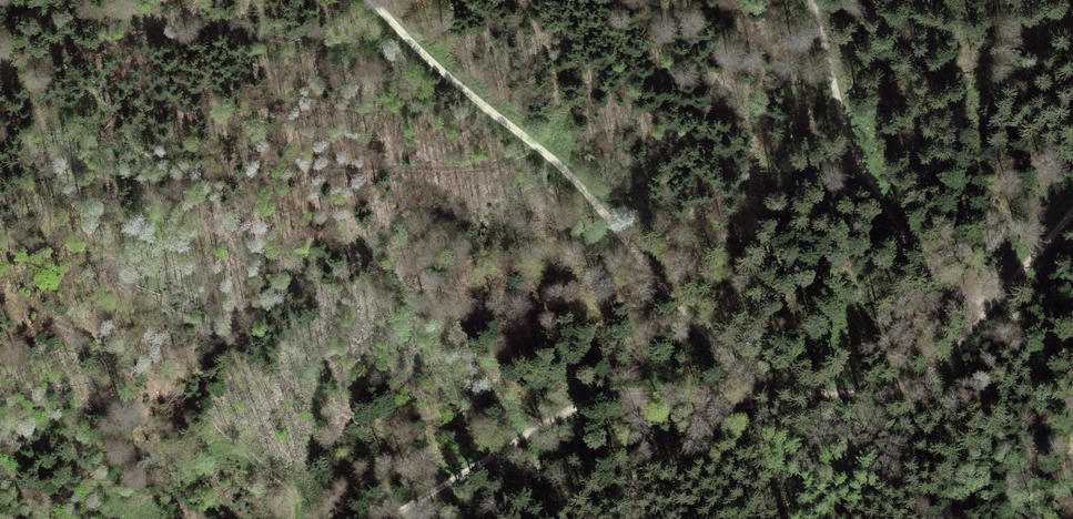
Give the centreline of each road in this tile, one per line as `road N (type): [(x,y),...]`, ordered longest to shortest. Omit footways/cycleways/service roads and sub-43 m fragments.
road 1 (track): [(371,0),(452,81),(583,187),(683,311),(769,392)]
road 2 (track): [(745,392),(866,392),(913,379),(955,348),(1072,208)]
road 3 (track): [(387,518),(599,400),(745,392)]
road 4 (track): [(811,0),(841,115),(885,208),(930,272),(987,308)]
road 5 (track): [(745,392),(784,518)]

